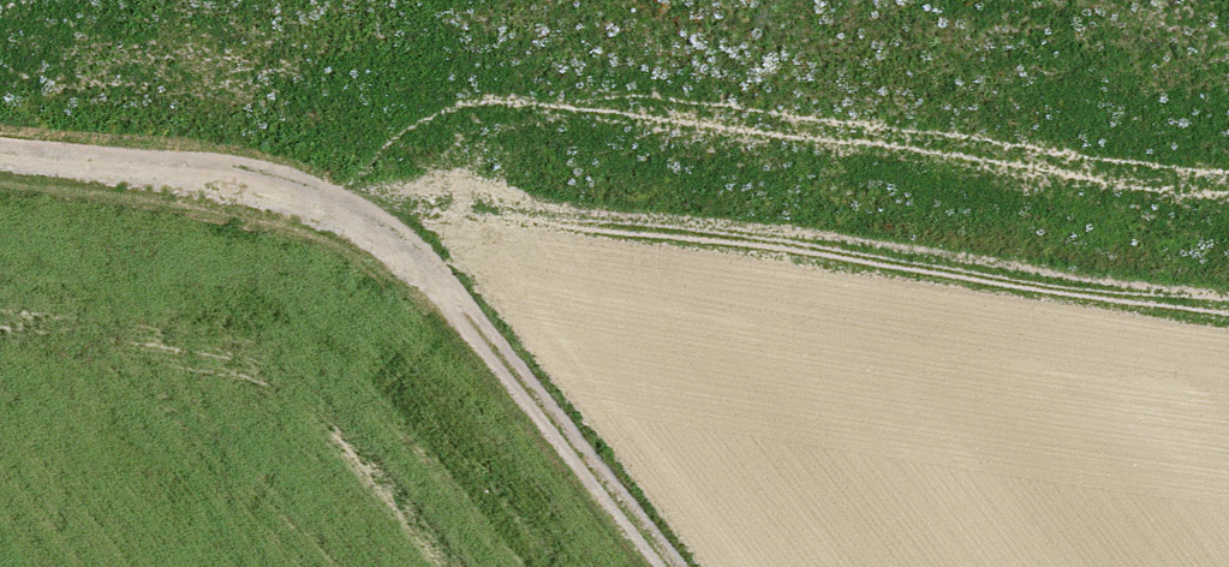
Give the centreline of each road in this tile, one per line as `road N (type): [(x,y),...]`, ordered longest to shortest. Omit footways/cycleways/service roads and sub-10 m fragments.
road 1 (track): [(322,214),(459,209),(590,220),(1228,309)]
road 2 (track): [(672,566),(465,321),(387,250),(322,214)]
road 3 (track): [(322,214),(187,180),(0,158)]

